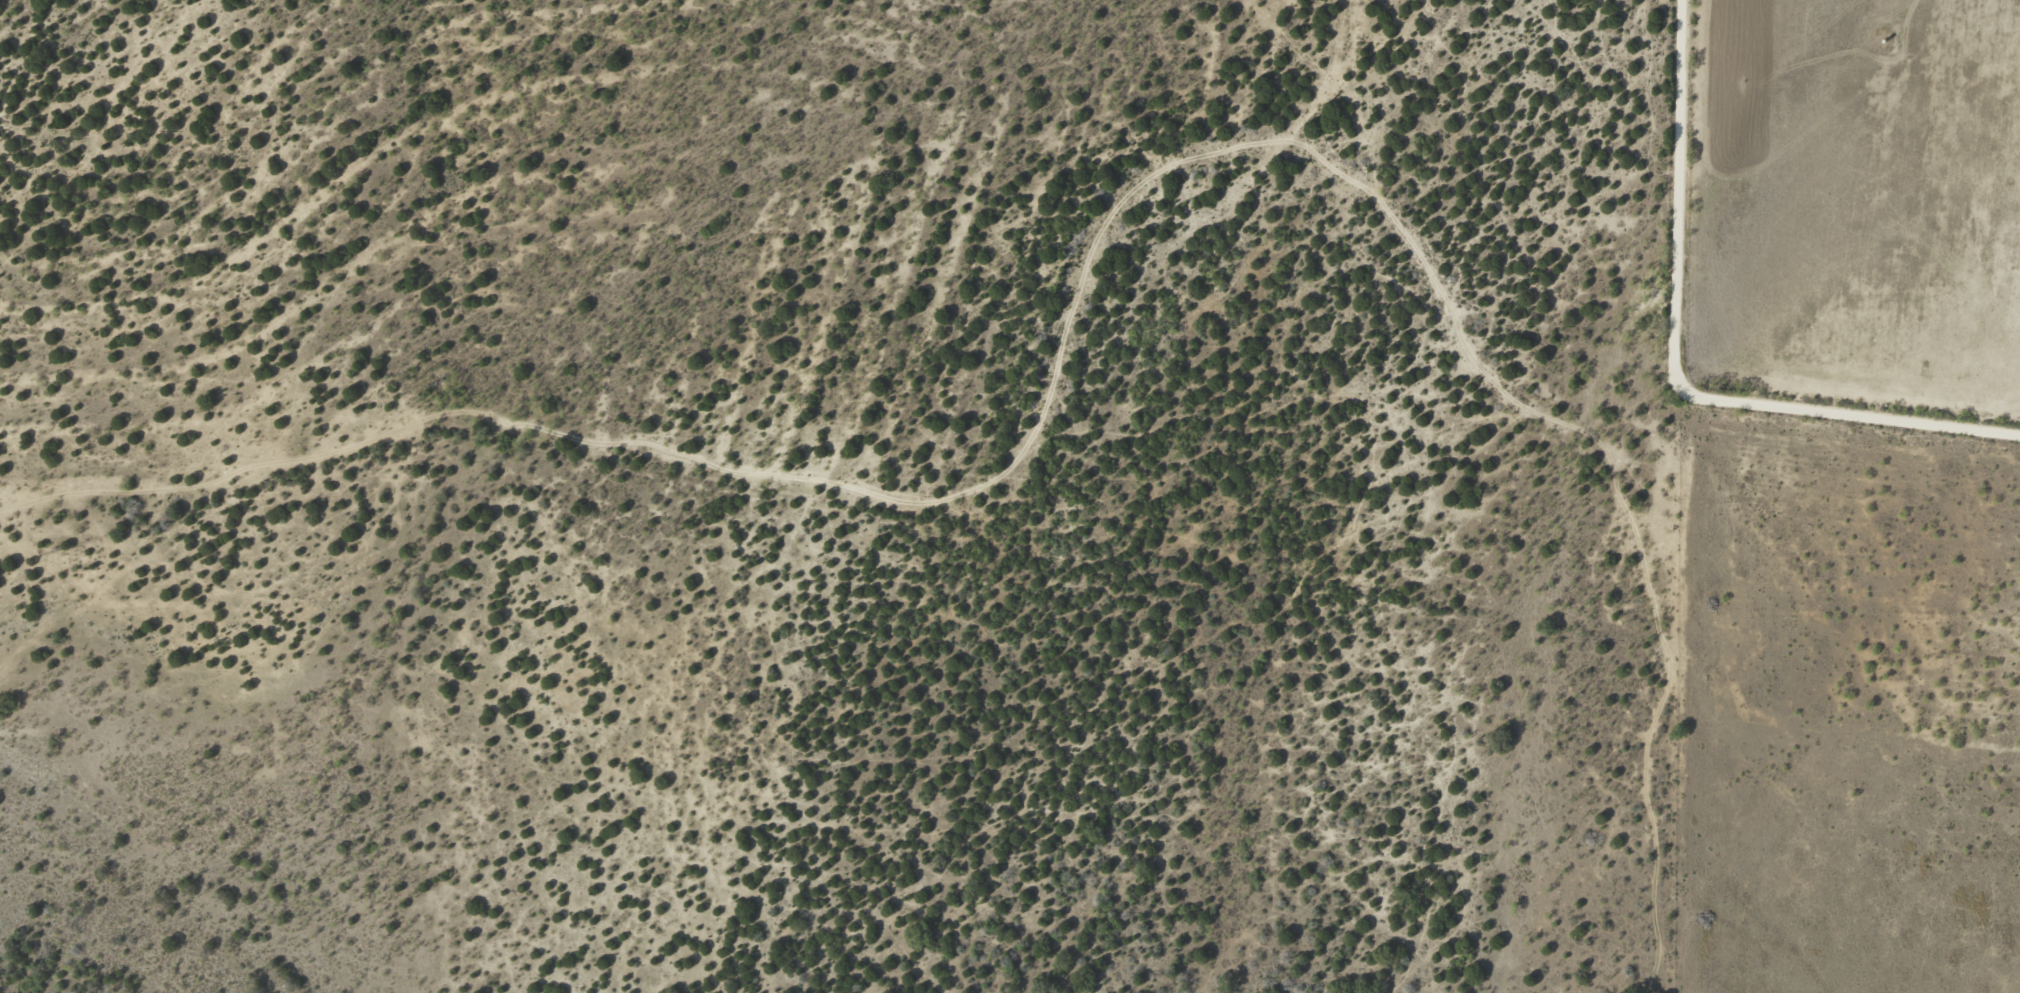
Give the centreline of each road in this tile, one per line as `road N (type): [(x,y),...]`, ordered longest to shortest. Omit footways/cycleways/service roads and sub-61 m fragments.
road 1 (residential): [(2019,435),(1695,395),(1681,380),(1684,0)]

